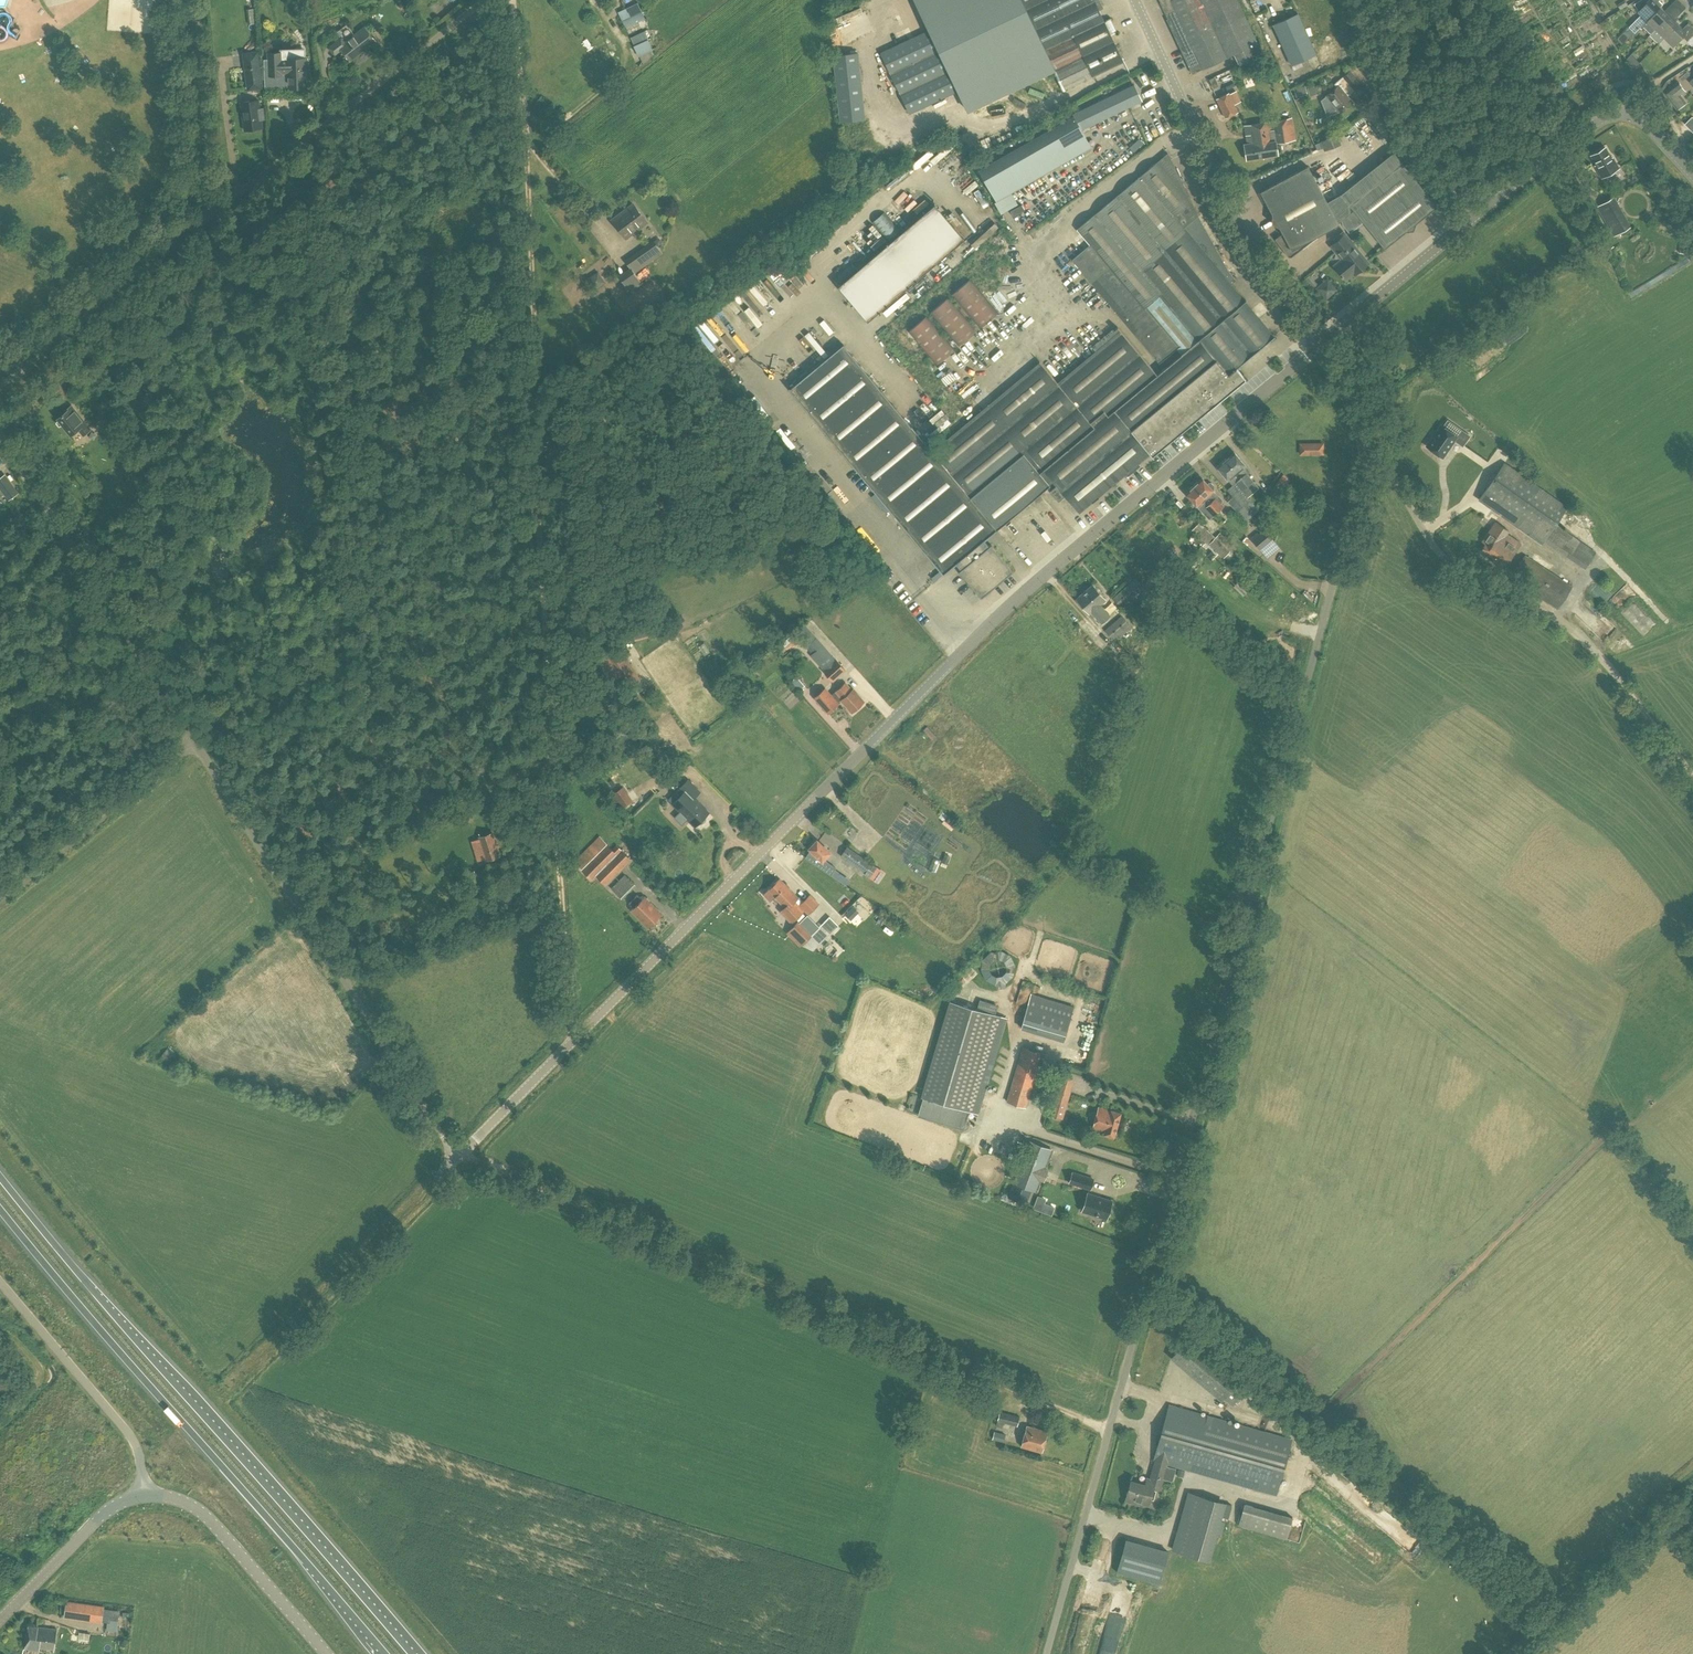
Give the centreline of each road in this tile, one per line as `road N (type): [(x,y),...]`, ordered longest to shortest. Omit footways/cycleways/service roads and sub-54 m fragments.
road 1 (unclassified): [(1048,1653),(1362,448)]
road 2 (unclassified): [(459,1157),(1000,615),(1321,344)]
road 3 (track): [(512,0),(551,810),(575,1038)]
road 4 (track): [(459,1157),(1107,1434)]
road 5 (trunk): [(412,1653),(0,1177)]
road 6 (trunk): [(0,1208),(384,1653)]
road 7 (unclassified): [(459,1157),(192,743)]
road 8 (tertiary): [(1692,175),(1636,114),(1602,118),(1321,344)]
road 9 (tertiary): [(1321,344),(1239,226),(1132,0)]
road 10 (unclassified): [(192,743),(0,435)]
road 11 (unclassified): [(216,215),(484,0)]
road 12 (unclassified): [(242,1372),(459,1157)]
road 13 (unclassified): [(1574,632),(1439,551),(1379,455),(1362,448)]
road 14 (unclassified): [(0,387),(216,215)]
road 15 (unclassified): [(0,1281),(133,1440),(145,1496)]
road 16 (unclassified): [(192,743),(0,902)]
road 17 (tertiary): [(325,1653),(214,1524),(192,1506),(145,1496)]
road 18 (unclassified): [(216,215),(189,0)]
road 19 (tertiary): [(0,1620),(113,1507),(145,1496)]
road 20 (track): [(1574,632),(1692,777)]

